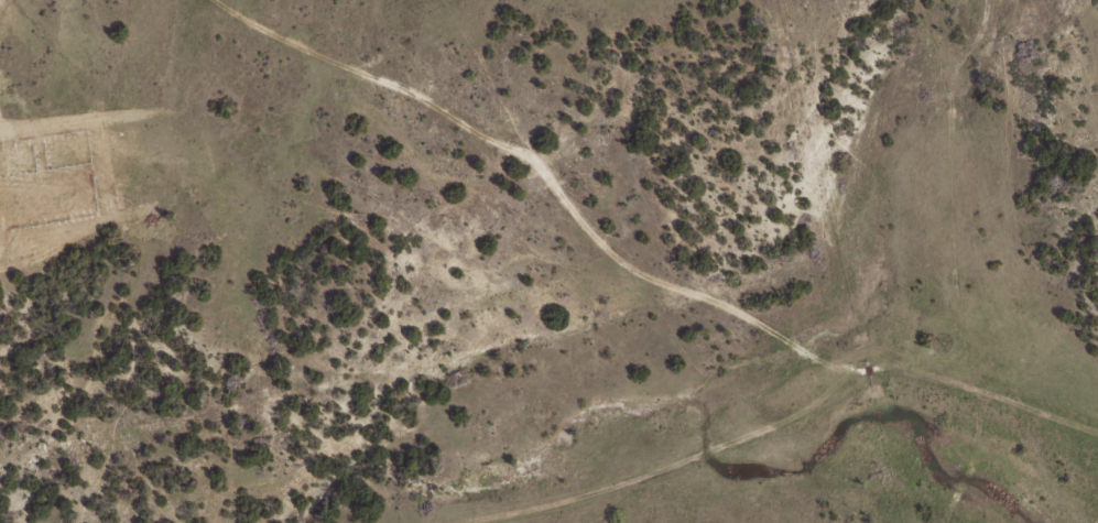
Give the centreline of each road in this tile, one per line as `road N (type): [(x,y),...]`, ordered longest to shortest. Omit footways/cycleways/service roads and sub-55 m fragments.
road 1 (track): [(1097,442),(953,416),(925,399),(814,399),(410,98),(271,26),(248,0)]
road 2 (track): [(814,399),(808,416),(537,522)]

